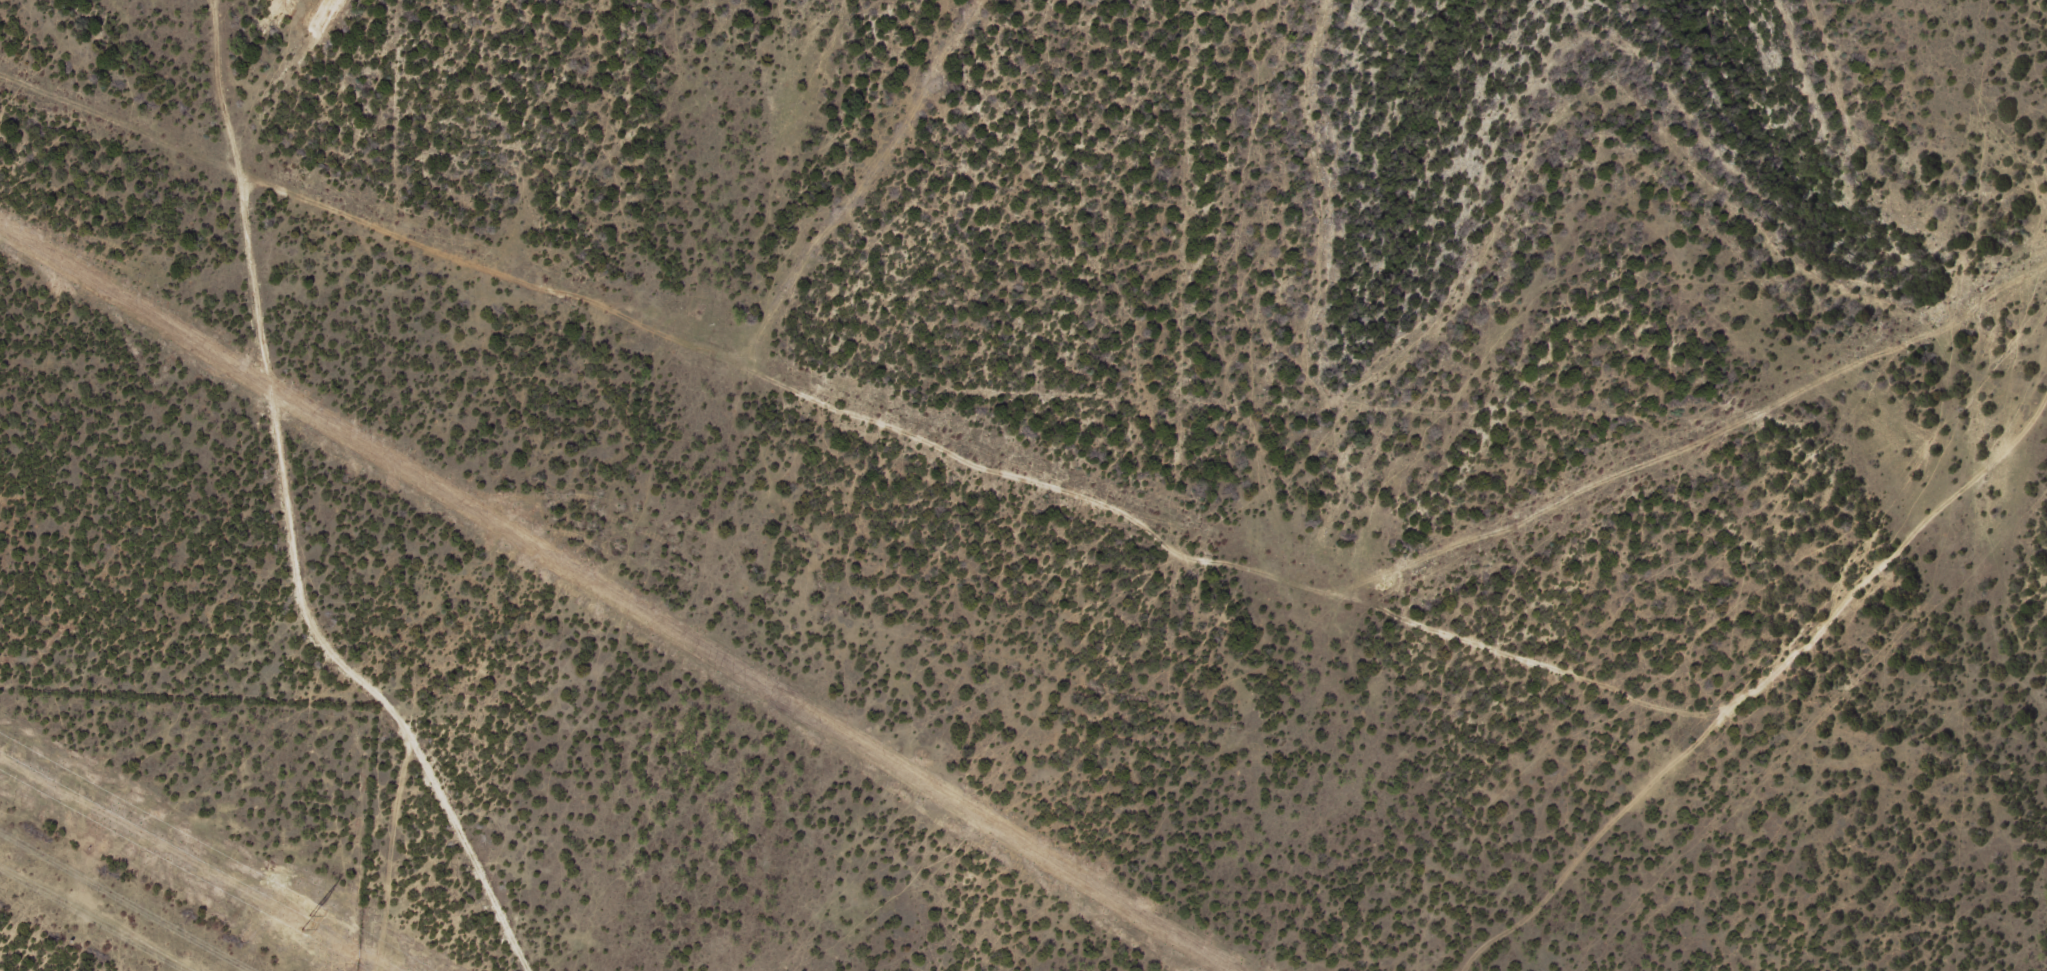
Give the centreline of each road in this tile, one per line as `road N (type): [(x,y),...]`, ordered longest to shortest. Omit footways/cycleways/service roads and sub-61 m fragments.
road 1 (residential): [(421,970),(406,800),(382,709),(342,648),(318,567),(283,0)]
road 2 (residential): [(1487,970),(1968,517),(2046,417)]

